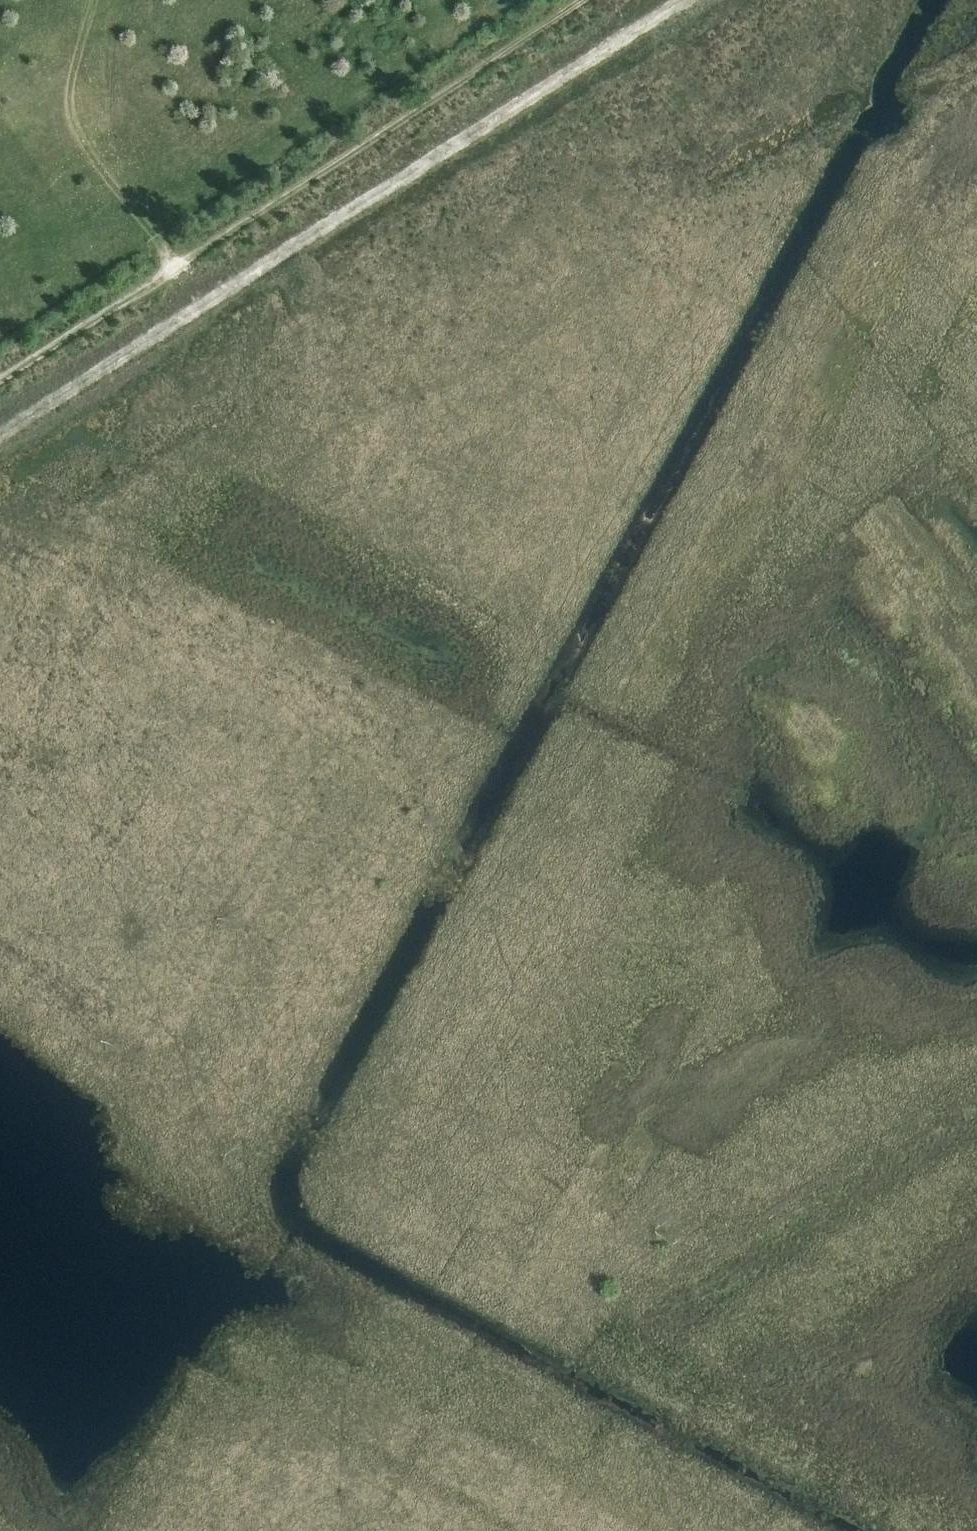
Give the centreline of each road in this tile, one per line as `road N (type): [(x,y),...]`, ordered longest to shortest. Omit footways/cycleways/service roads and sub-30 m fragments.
road 1 (track): [(583,0),(0,379)]

